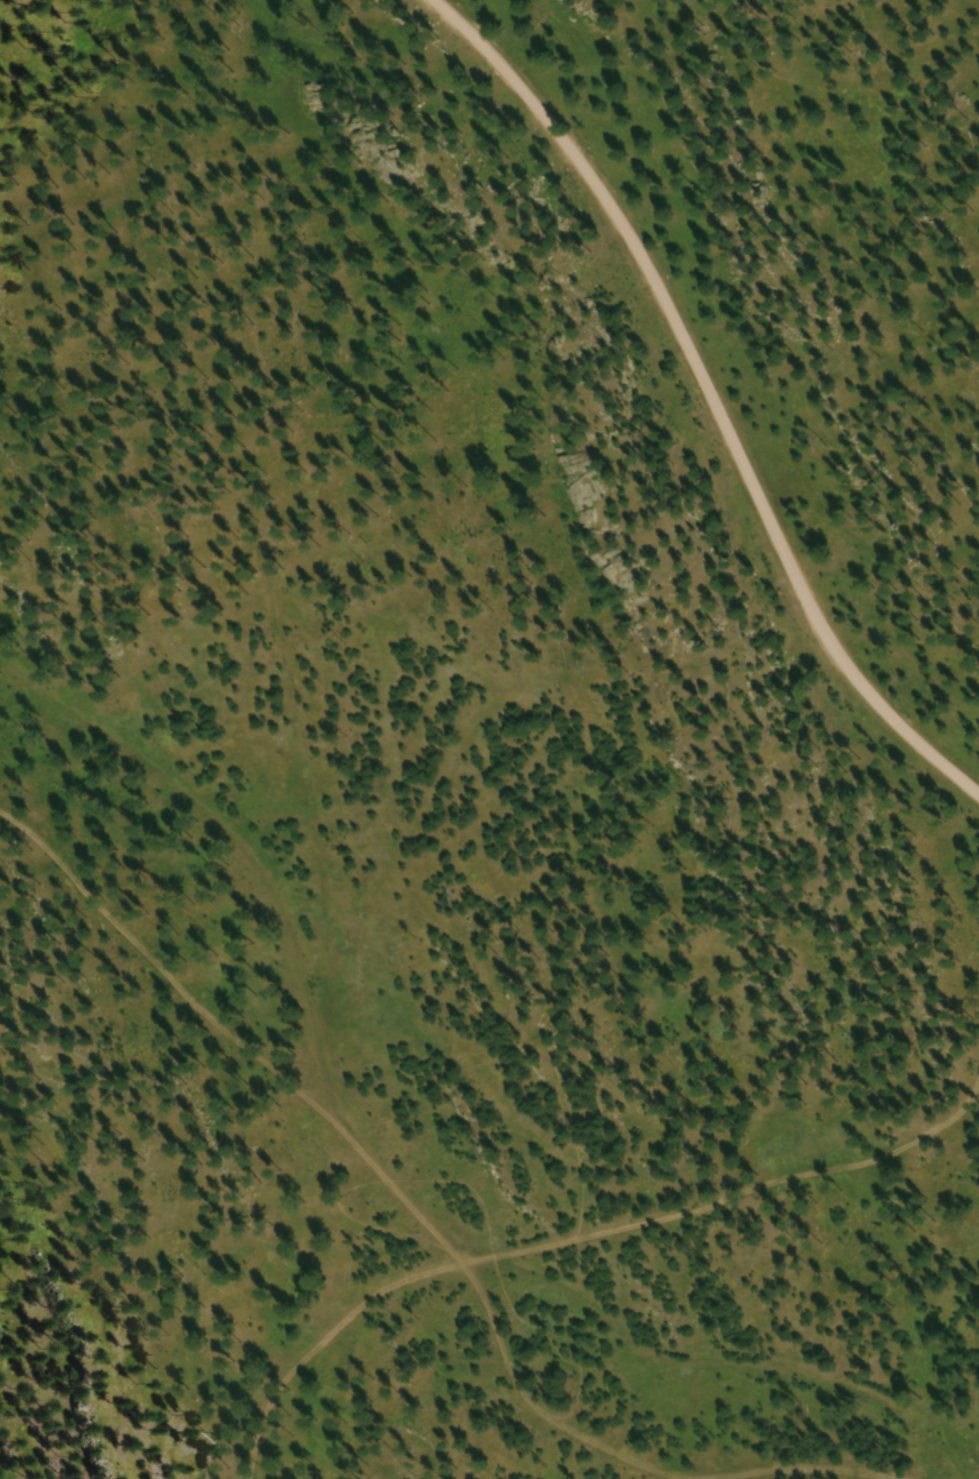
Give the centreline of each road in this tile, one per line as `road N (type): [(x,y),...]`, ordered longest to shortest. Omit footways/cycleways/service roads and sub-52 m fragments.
road 1 (track): [(0,814),(22,826),(463,1258),(646,1219),(894,1149),(962,1102),(978,1064)]
road 2 (residential): [(978,793),(895,723),(815,630),(635,245),(563,144),(431,0)]
road 3 (track): [(237,1478),(283,1371),(372,1289),(463,1258)]

